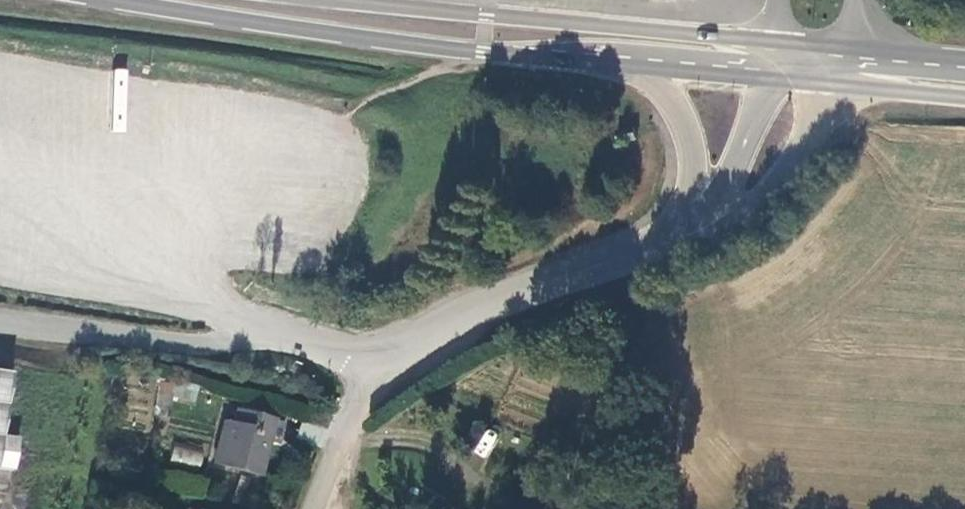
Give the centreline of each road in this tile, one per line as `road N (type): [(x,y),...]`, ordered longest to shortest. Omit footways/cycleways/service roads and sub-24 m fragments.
road 1 (primary): [(118,0),(635,67)]
road 2 (unclassified): [(678,239),(497,299),(427,332),(376,367),(311,508)]
road 3 (primary): [(726,37),(345,0)]
road 4 (unclassified): [(796,81),(764,100),(715,200),(678,239)]
road 5 (unclassified): [(635,67),(664,91),(690,141),(678,239)]
road 6 (unclassified): [(678,239),(736,219),(764,199),(806,138)]
road 7 (primary): [(635,67),(796,81)]

